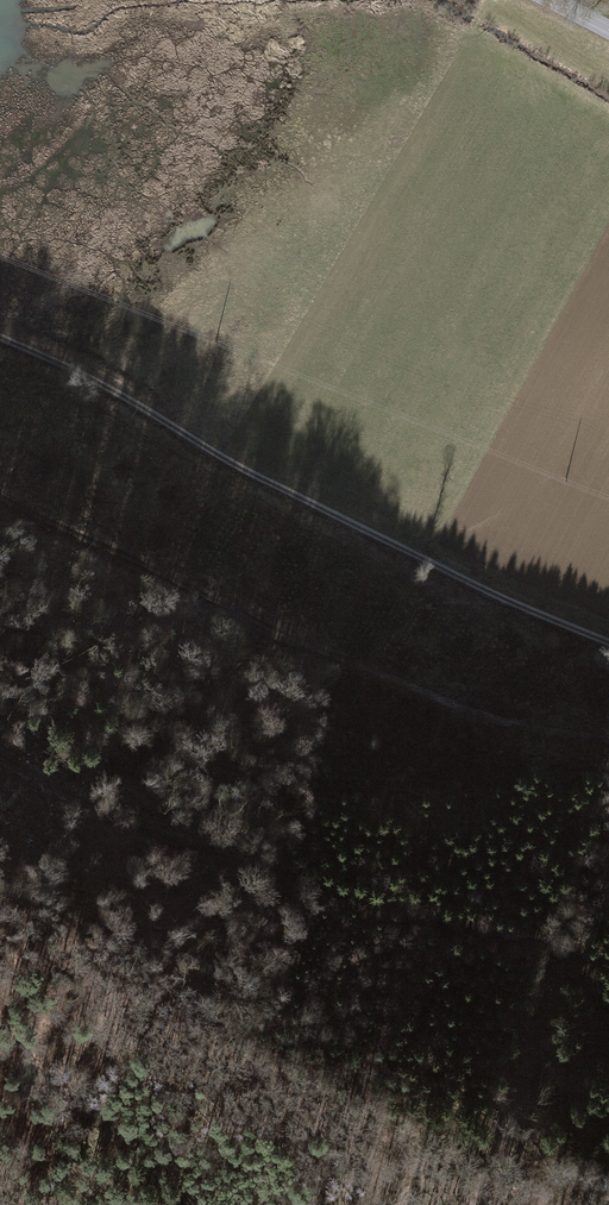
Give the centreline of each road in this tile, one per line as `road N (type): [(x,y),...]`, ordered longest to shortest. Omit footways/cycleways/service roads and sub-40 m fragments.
road 1 (track): [(608,643),(0,333)]
road 2 (track): [(608,738),(509,723),(238,615),(0,494)]
road 3 (track): [(608,958),(168,846),(0,764)]

